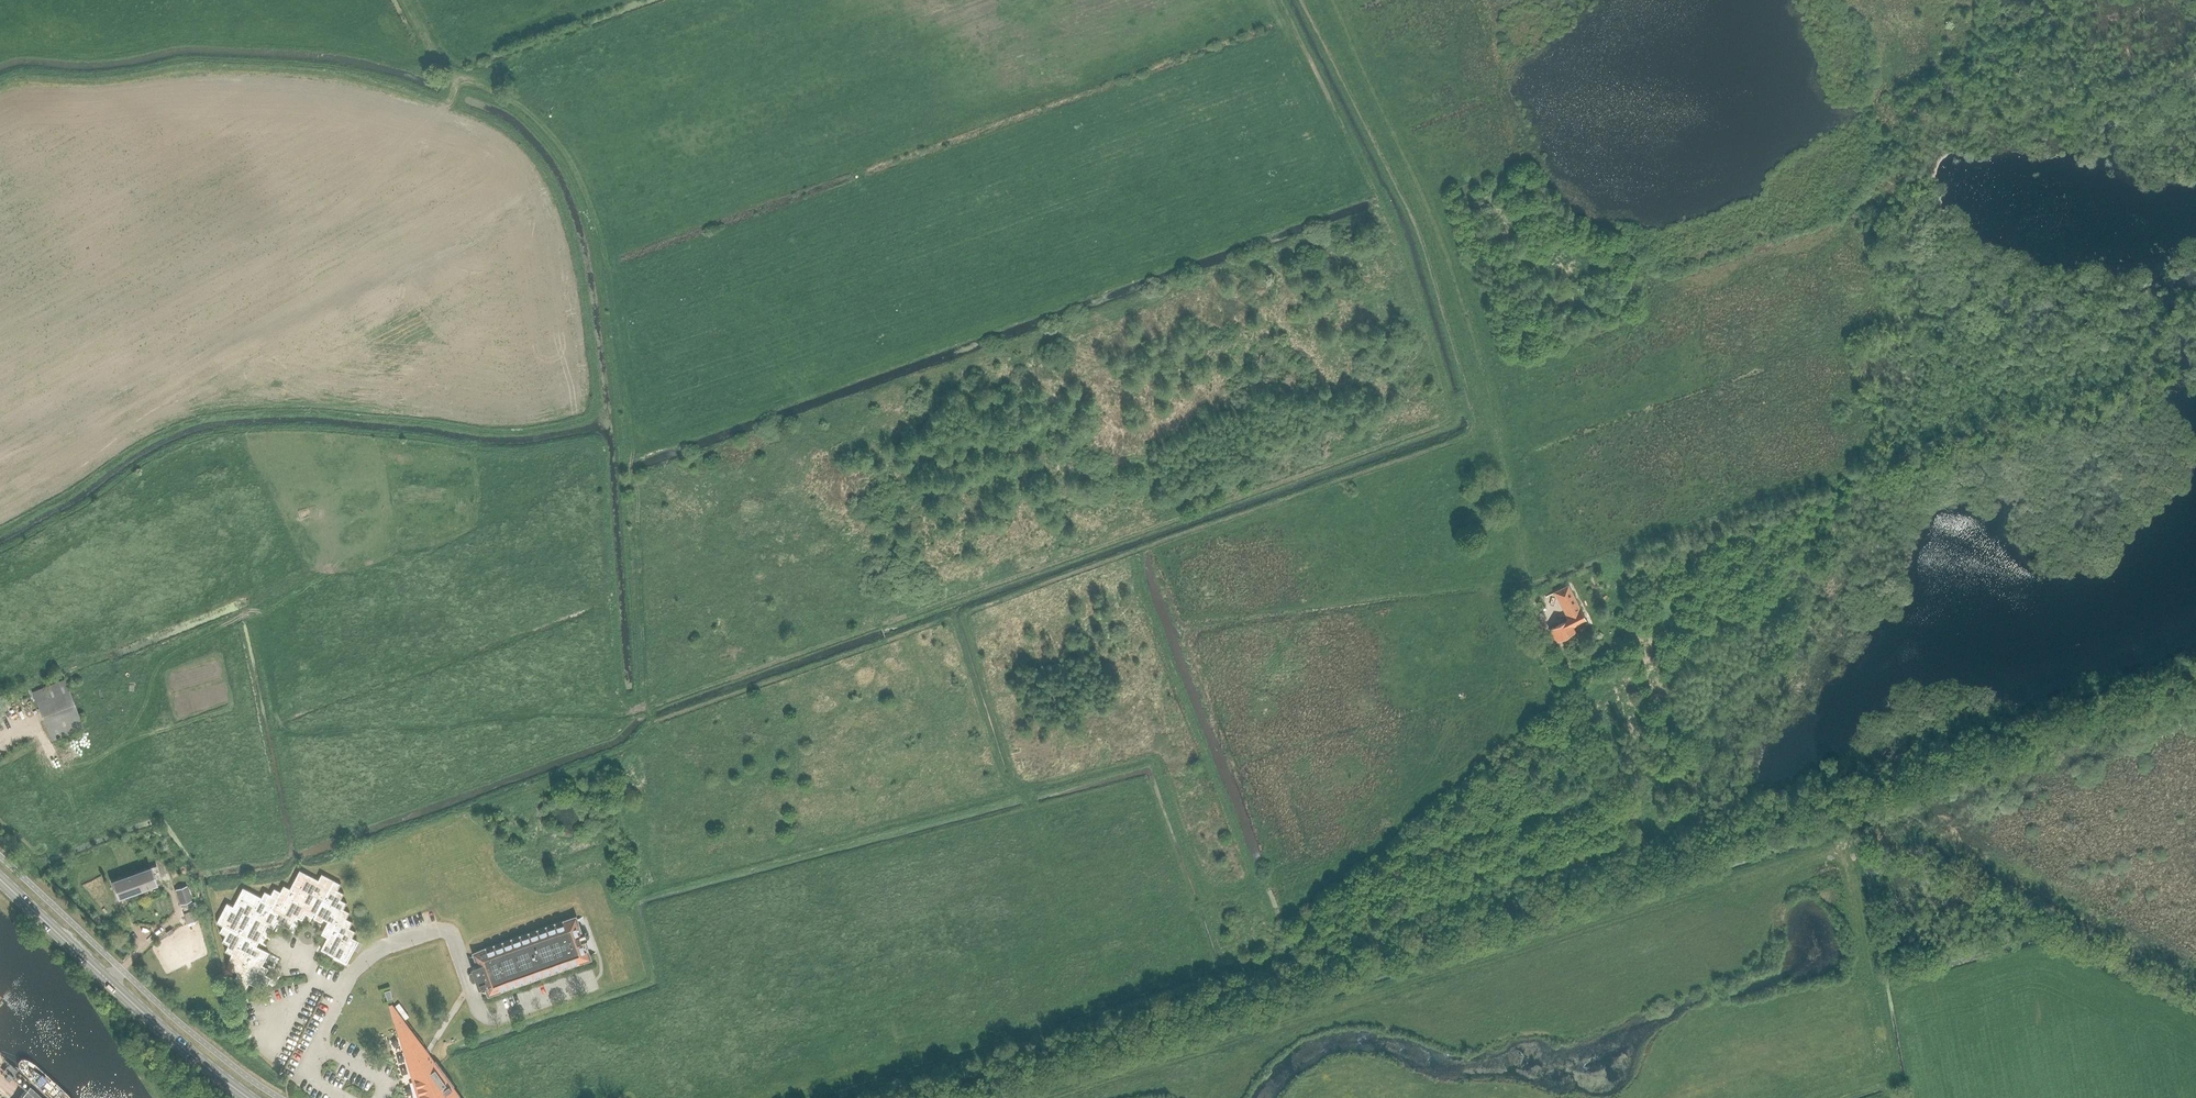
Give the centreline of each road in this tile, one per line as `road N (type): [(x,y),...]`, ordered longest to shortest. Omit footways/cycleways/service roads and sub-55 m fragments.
road 1 (track): [(1650,859),(910,1097)]
road 2 (track): [(2195,678),(1650,859)]
road 3 (secondary): [(249,1097),(0,879)]
road 4 (track): [(1650,859),(1521,578)]

